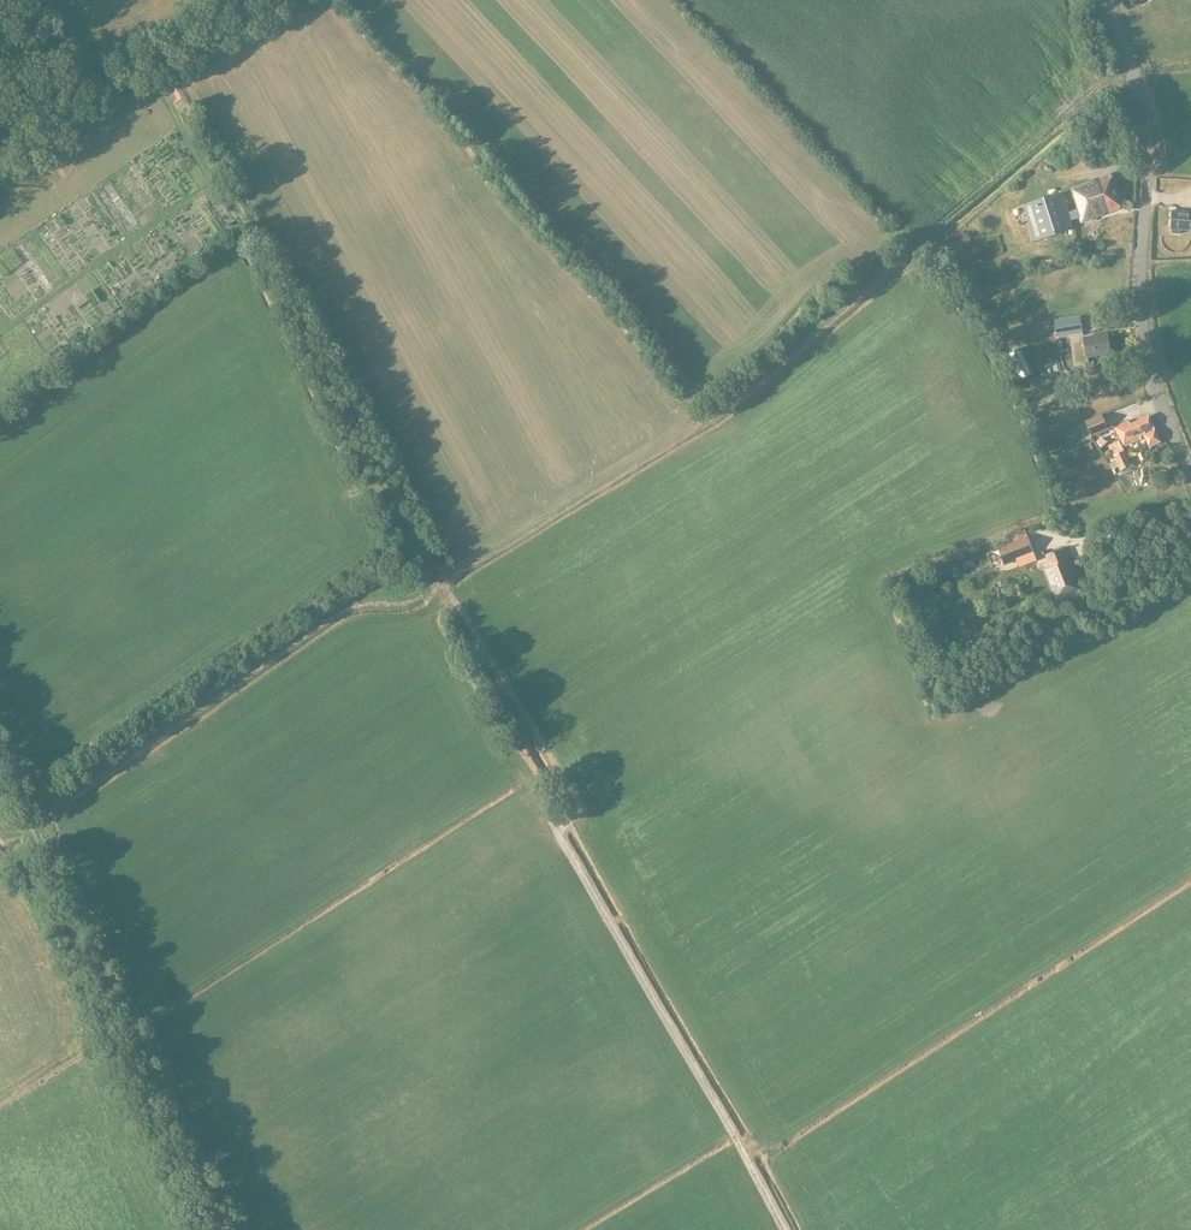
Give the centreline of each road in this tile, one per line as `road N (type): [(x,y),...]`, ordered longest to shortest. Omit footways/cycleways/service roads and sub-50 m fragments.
road 1 (track): [(784,1229),(562,836),(578,805),(573,796),(444,587)]
road 2 (track): [(0,835),(29,827),(340,609),(444,587),(385,493),(357,489)]
road 3 (tertiary): [(1190,478),(1146,358),(1138,291),(1142,121),(1103,0)]

